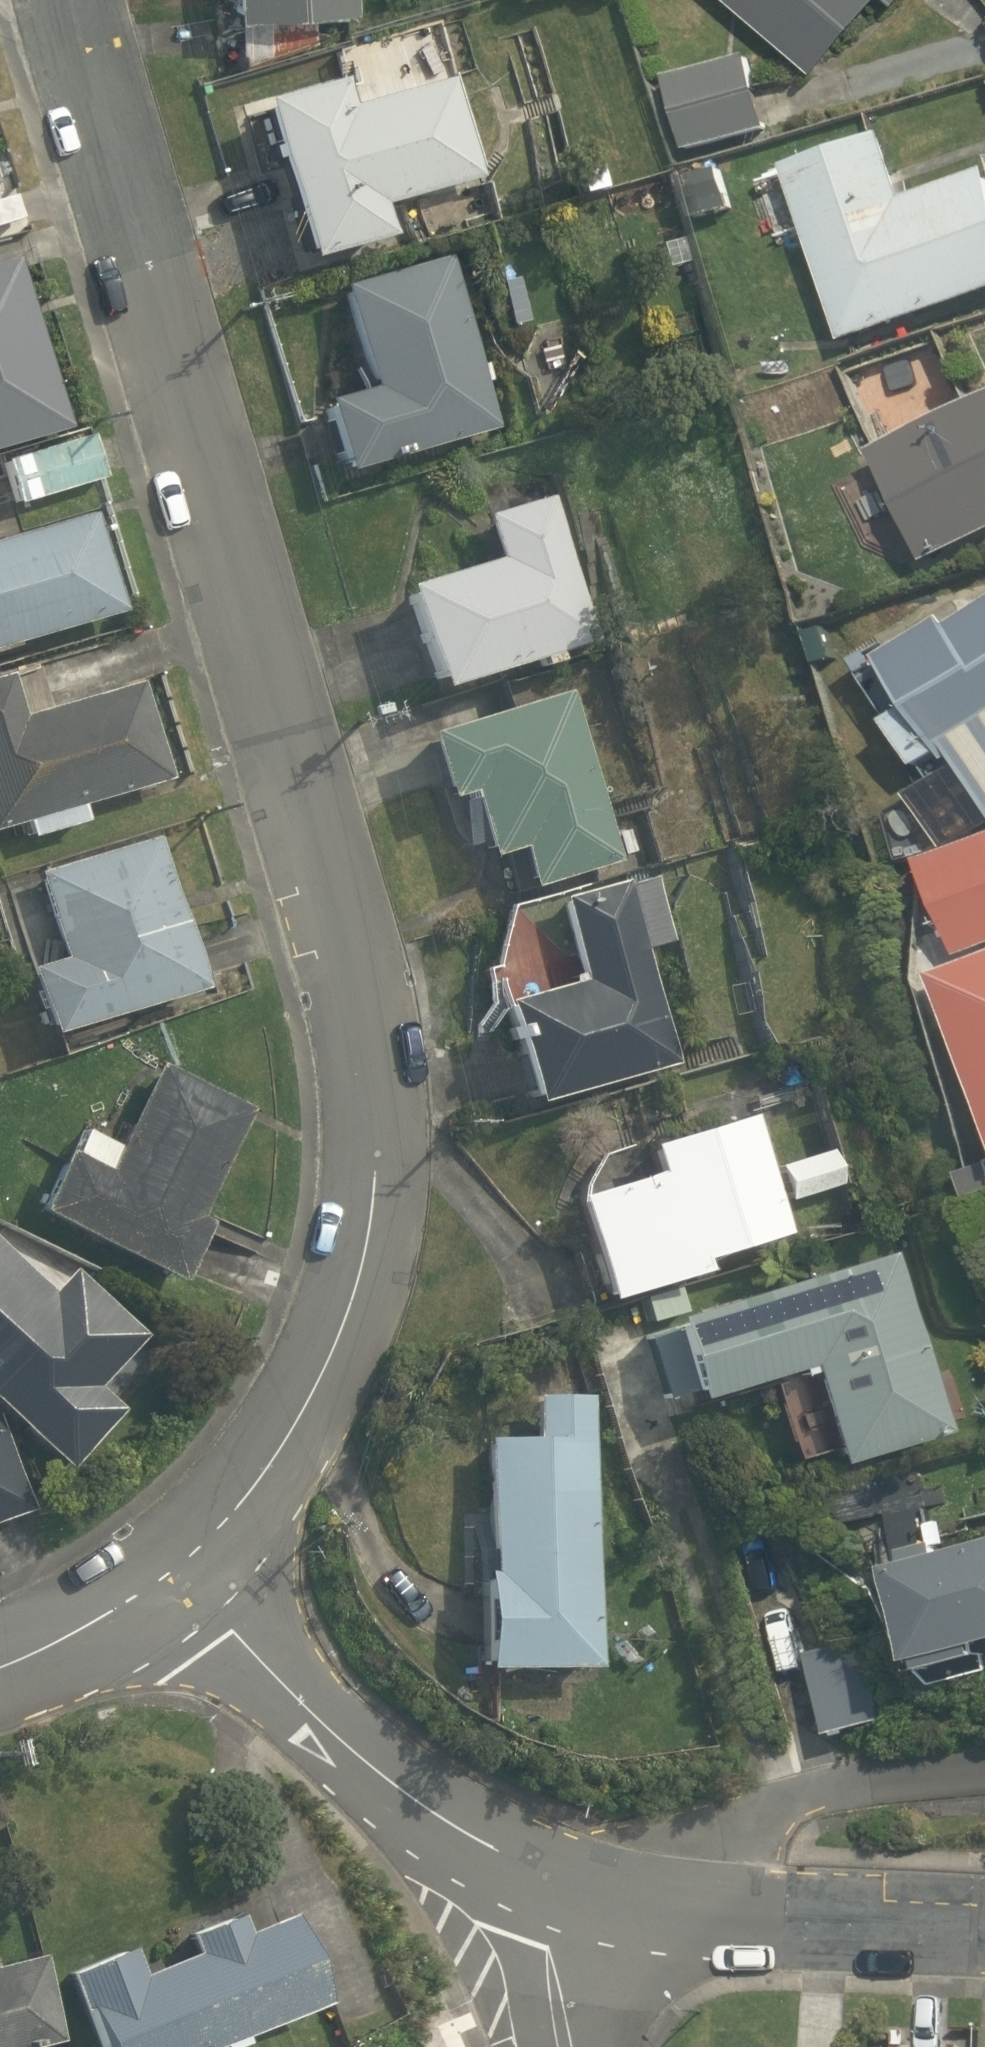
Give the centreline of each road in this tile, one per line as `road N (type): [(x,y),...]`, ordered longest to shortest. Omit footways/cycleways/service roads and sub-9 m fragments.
road 1 (residential): [(87,0),(373,1042),(374,1214),(341,1336),(286,1446),(185,1569)]
road 2 (residential): [(185,1569),(292,1693),(366,1761),(499,1849),(561,1876)]
road 3 (residential): [(561,1876),(637,1897),(734,1907),(984,1918)]
road 4 (residential): [(185,1569),(73,1638),(0,1672)]
road 5 (residential): [(561,1876),(550,1963),(567,2046)]

